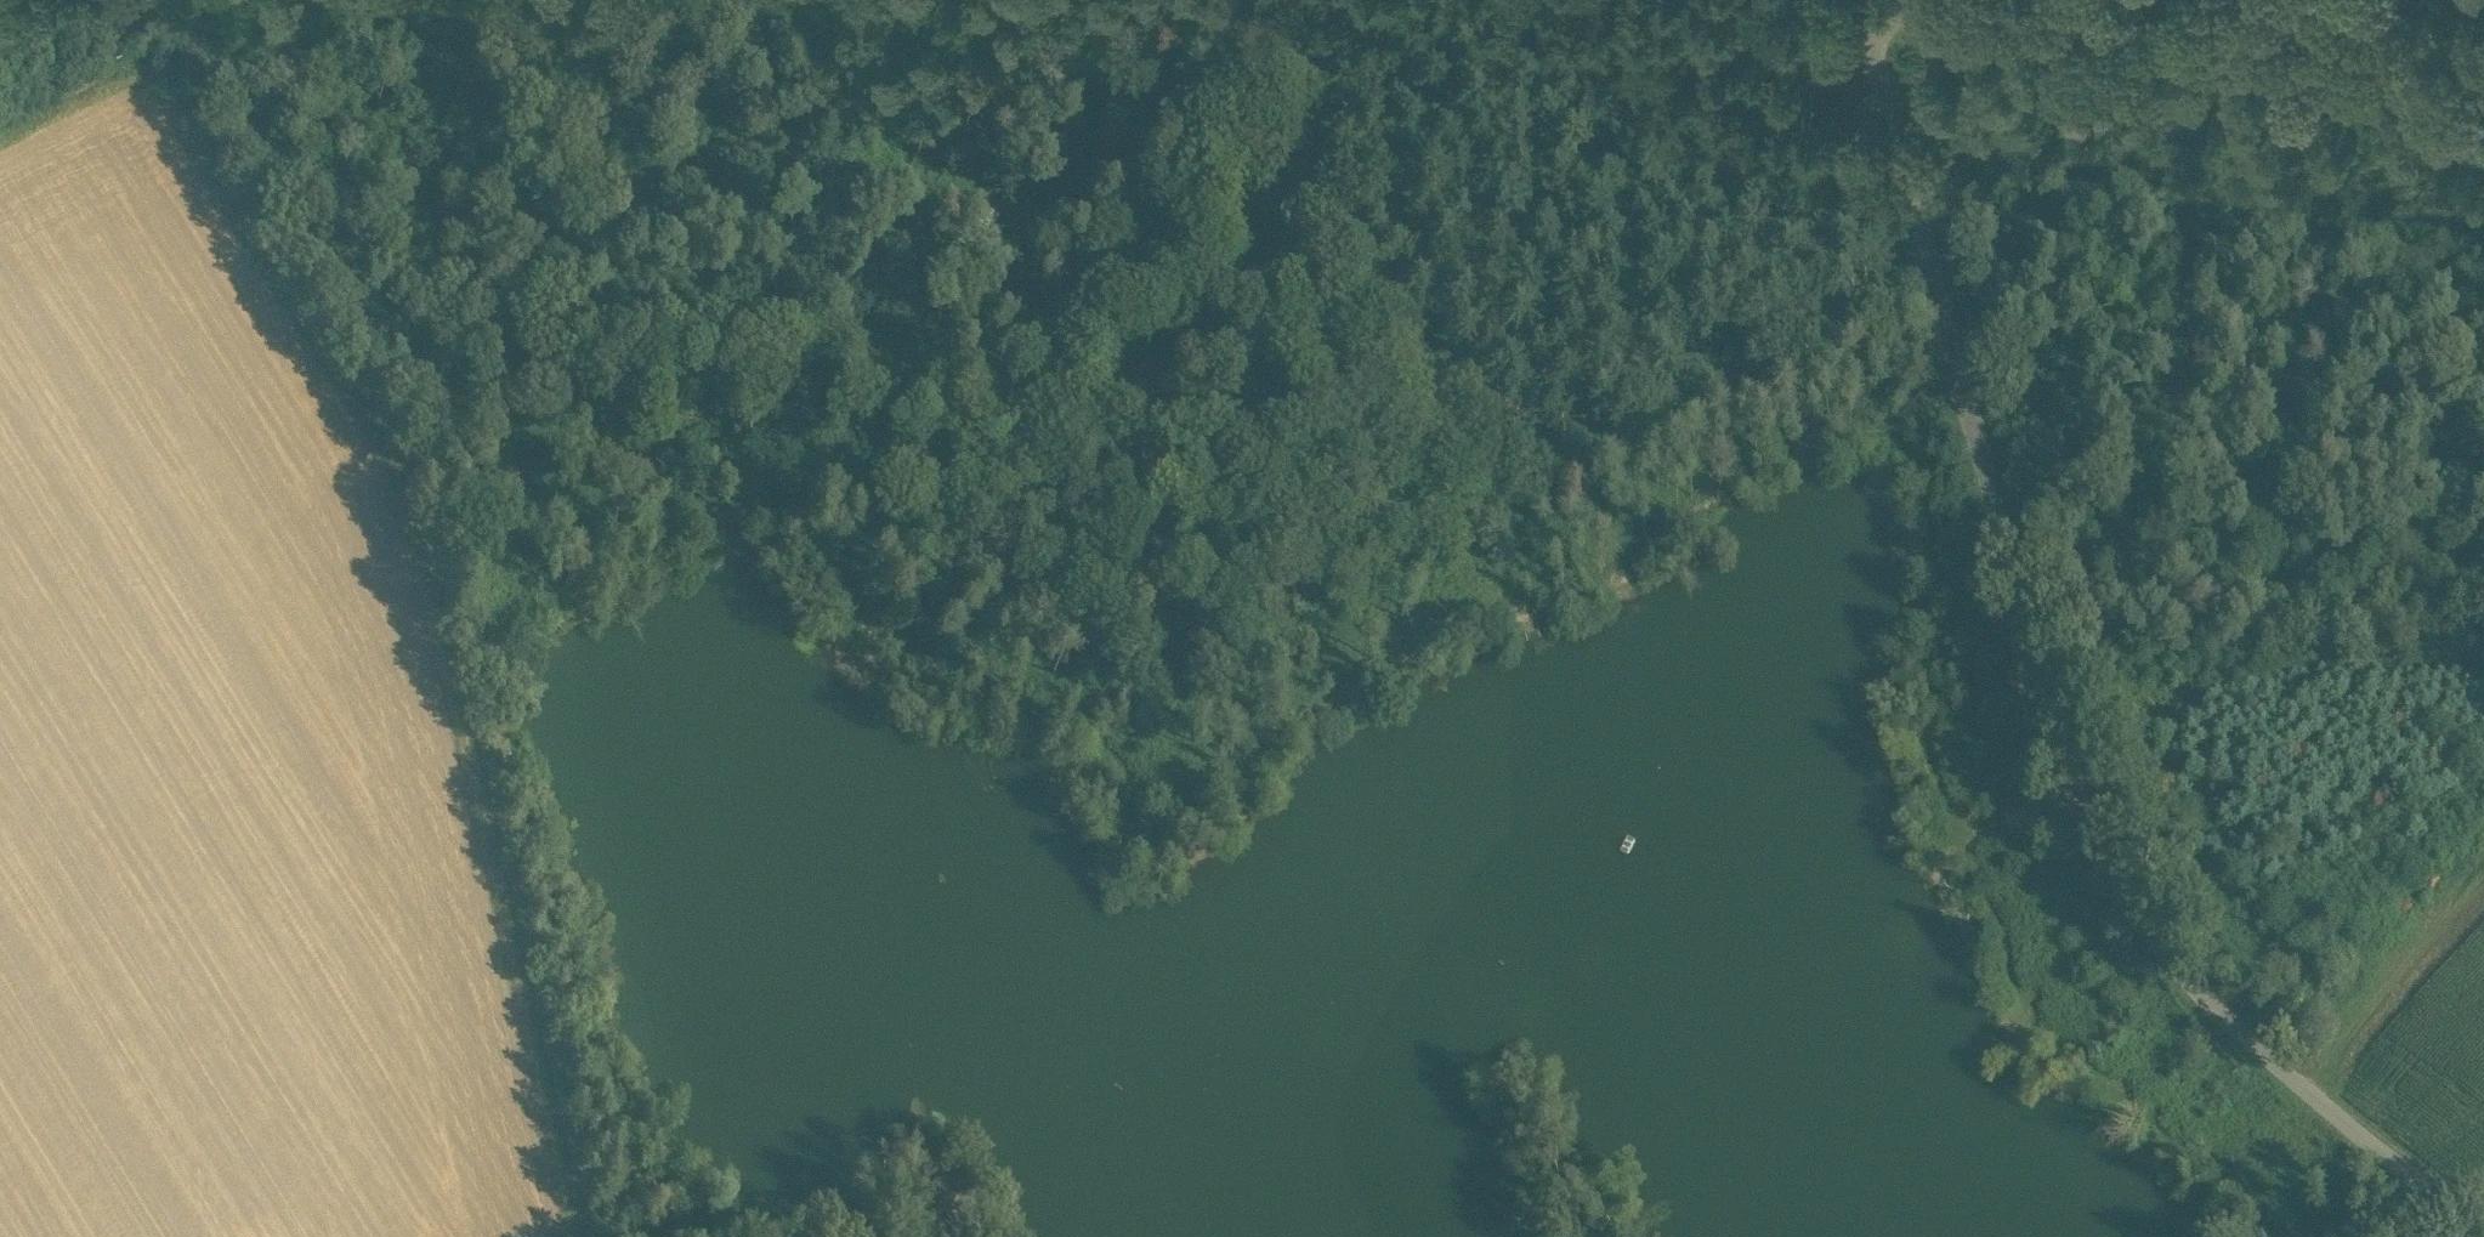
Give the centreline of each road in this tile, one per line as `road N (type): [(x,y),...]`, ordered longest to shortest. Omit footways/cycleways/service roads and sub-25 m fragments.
road 1 (unclassified): [(2483,1220),(2282,1066),(2153,934),(2067,744),(1869,0)]

